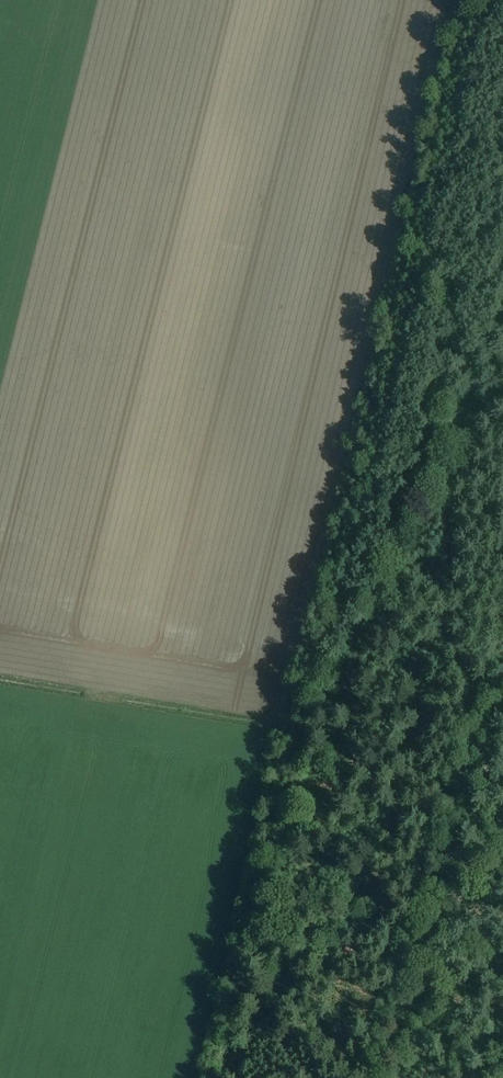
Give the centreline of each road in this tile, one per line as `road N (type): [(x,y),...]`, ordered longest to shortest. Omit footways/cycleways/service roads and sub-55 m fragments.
road 1 (track): [(368,1077),(472,705),(485,680),(502,670)]
road 2 (track): [(481,688),(430,493),(502,365)]

